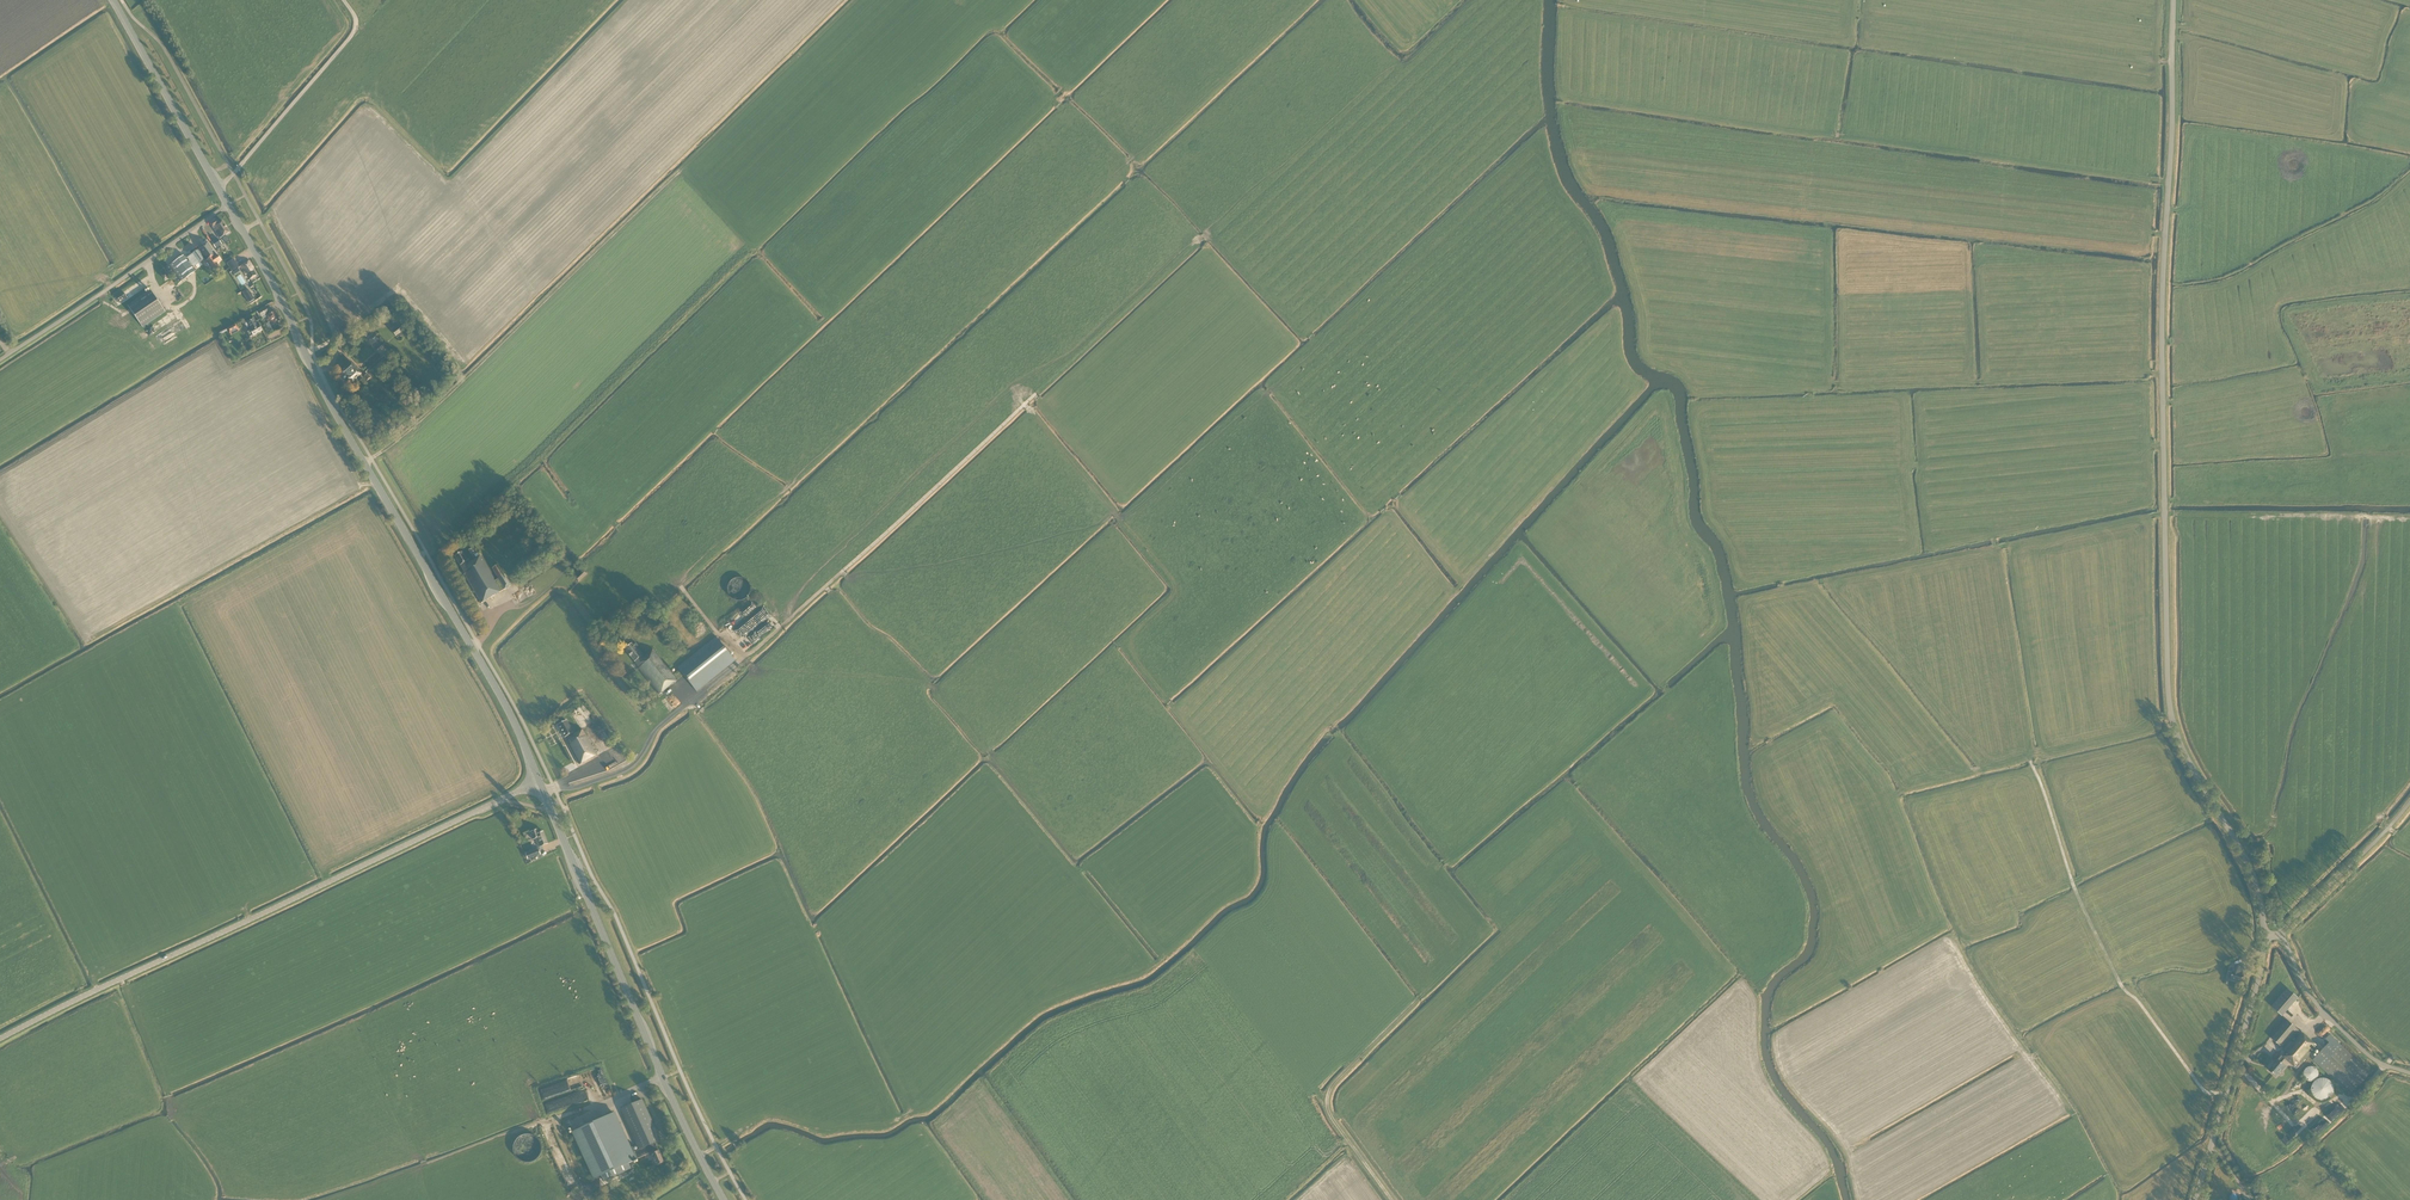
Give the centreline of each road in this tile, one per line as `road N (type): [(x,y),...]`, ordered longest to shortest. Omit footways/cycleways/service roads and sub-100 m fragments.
road 1 (tertiary): [(2265,935),(2253,872),(2187,758),(2167,682),(2162,309),(2172,0)]
road 2 (track): [(684,591),(742,659),(755,652),(1206,236)]
road 3 (primary): [(540,783),(511,716),(354,446),(228,205)]
road 4 (tertiary): [(0,1038),(540,783)]
road 5 (primary): [(724,1199),(681,1119),(540,783)]
road 6 (unclassified): [(0,361),(228,205)]
road 7 (tertiary): [(2196,1199),(2265,935)]
road 8 (primary): [(228,205),(112,0)]
road 9 (unclassified): [(2409,1073),(2370,1056),(2325,1013),(2280,932)]
road 10 (track): [(1393,1199),(1329,1109),(1332,1086),(1372,1045)]
road 11 (unclassified): [(2280,932),(2409,802)]
road 12 (track): [(475,651),(500,616),(548,590),(600,535)]
road 13 (track): [(1024,407),(1121,520)]

